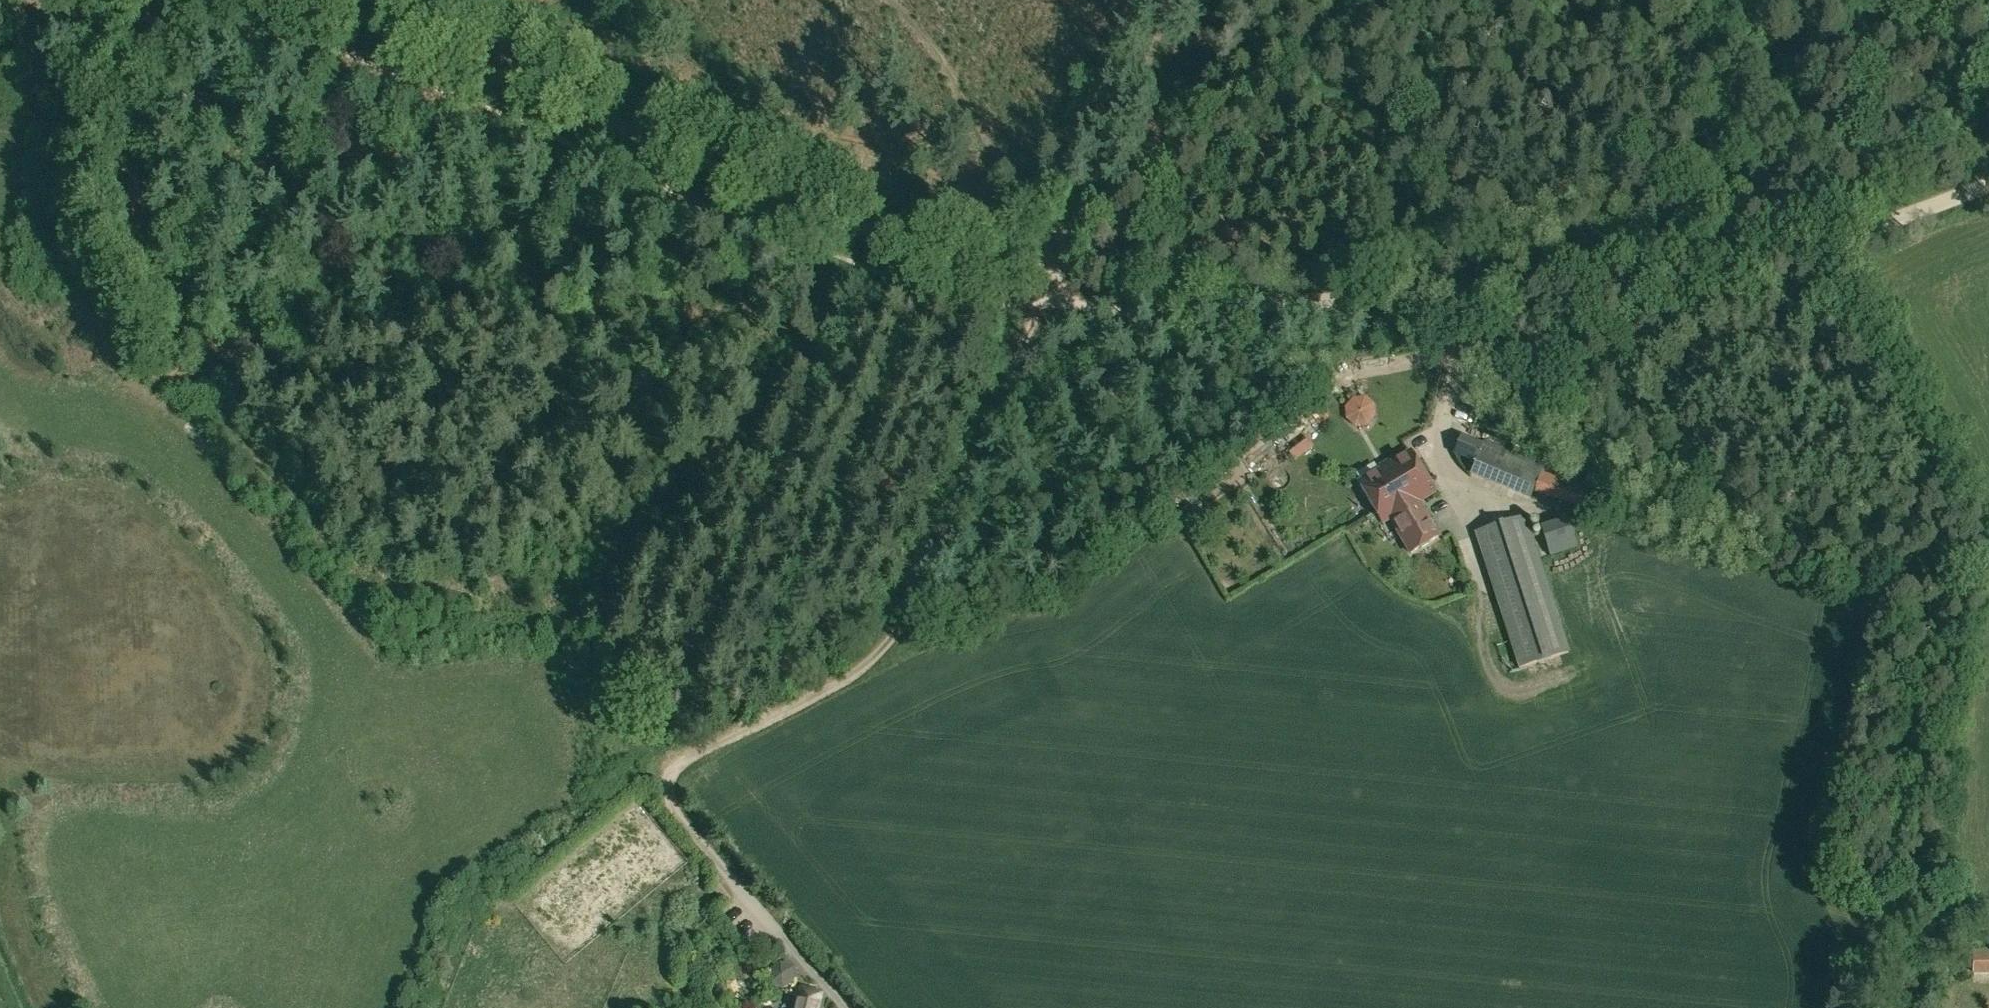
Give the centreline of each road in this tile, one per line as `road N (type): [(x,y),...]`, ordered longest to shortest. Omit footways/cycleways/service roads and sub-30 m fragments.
road 1 (track): [(1988,183),(1740,275),(1694,283),(1205,302),(1038,298)]
road 2 (track): [(1038,298),(354,12),(305,0)]

